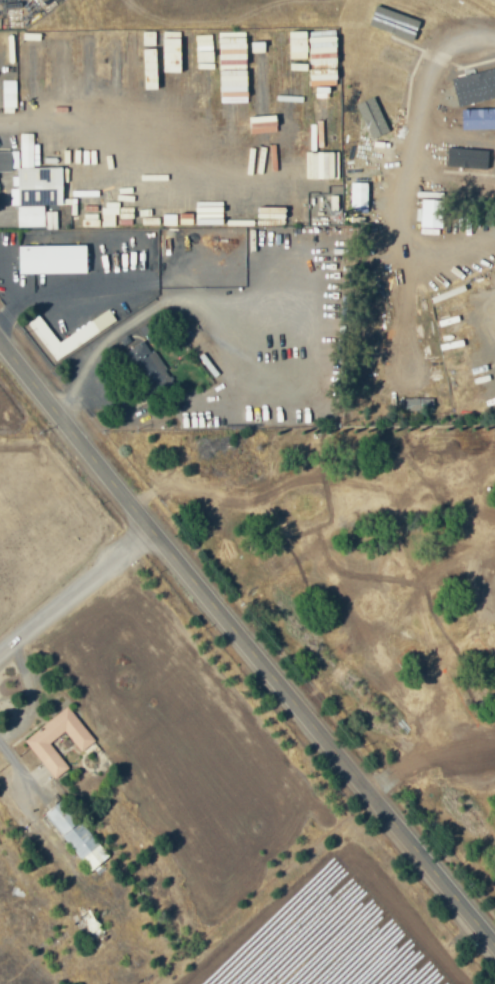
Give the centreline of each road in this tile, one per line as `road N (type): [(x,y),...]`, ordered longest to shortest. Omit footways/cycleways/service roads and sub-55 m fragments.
road 1 (secondary): [(494,945),(0,342)]
road 2 (residential): [(149,526),(0,650)]

